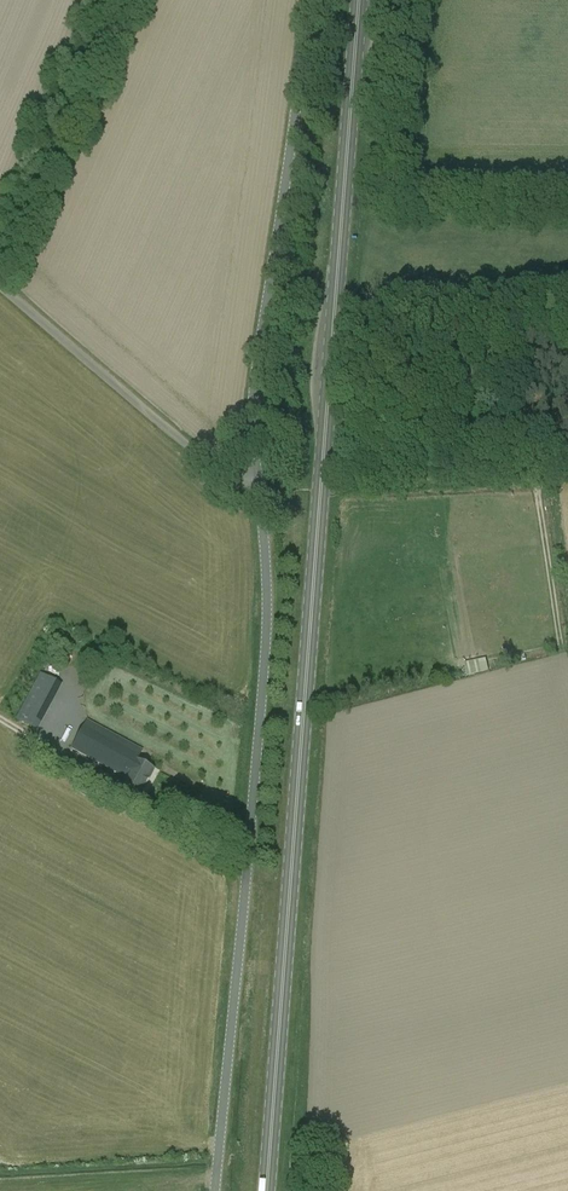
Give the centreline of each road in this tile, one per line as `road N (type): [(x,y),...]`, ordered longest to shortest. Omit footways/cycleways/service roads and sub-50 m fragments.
road 1 (primary): [(270,1190),(358,0)]
road 2 (unclassified): [(250,477),(264,554),(265,635),(214,1190)]
road 3 (unclassified): [(250,477),(251,347),(288,147),(303,0)]
road 4 (unclassified): [(0,285),(209,456),(250,477)]
road 5 (unclassified): [(368,475),(567,466)]

